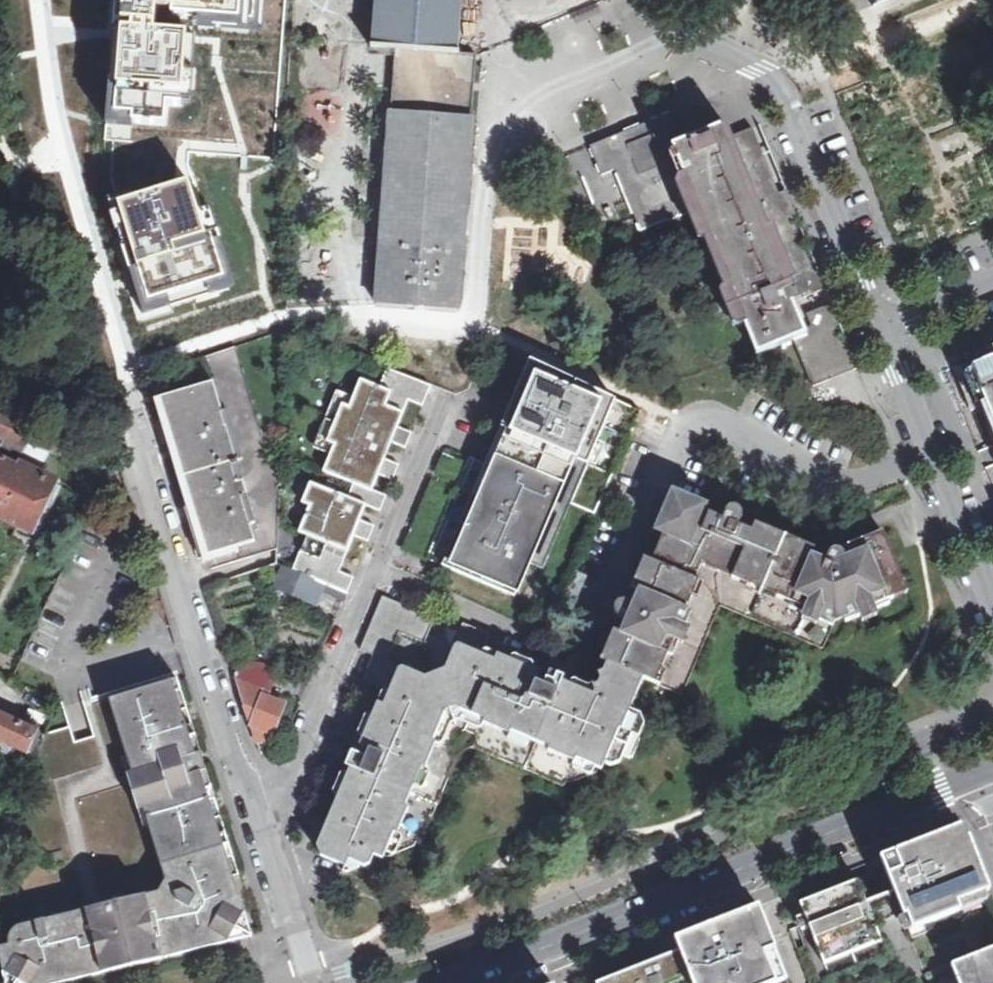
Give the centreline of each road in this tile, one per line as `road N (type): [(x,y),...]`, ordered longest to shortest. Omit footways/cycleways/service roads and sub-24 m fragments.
road 1 (secondary): [(439,982),(979,770)]
road 2 (residential): [(445,399),(262,826)]
road 3 (residential): [(262,826),(212,676),(190,662),(116,409)]
road 4 (residential): [(992,603),(880,325)]
road 5 (residential): [(880,325),(778,83),(766,77)]
road 6 (residential): [(310,982),(262,826)]
road 7 (residential): [(766,77),(634,0)]
road 8 (residential): [(992,281),(880,325)]

